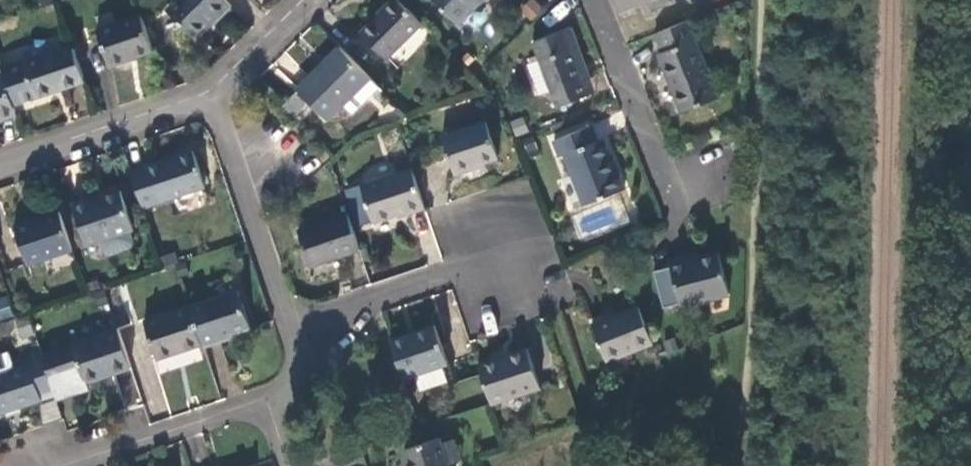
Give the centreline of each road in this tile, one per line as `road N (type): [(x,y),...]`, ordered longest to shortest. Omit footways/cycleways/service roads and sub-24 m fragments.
road 1 (residential): [(289,338),(531,251)]
road 2 (residential): [(206,95),(289,338)]
road 3 (residential): [(0,165),(206,95)]
road 4 (residential): [(268,407),(77,465)]
road 5 (residential): [(658,166),(593,0)]
road 6 (residential): [(206,95),(301,0)]

